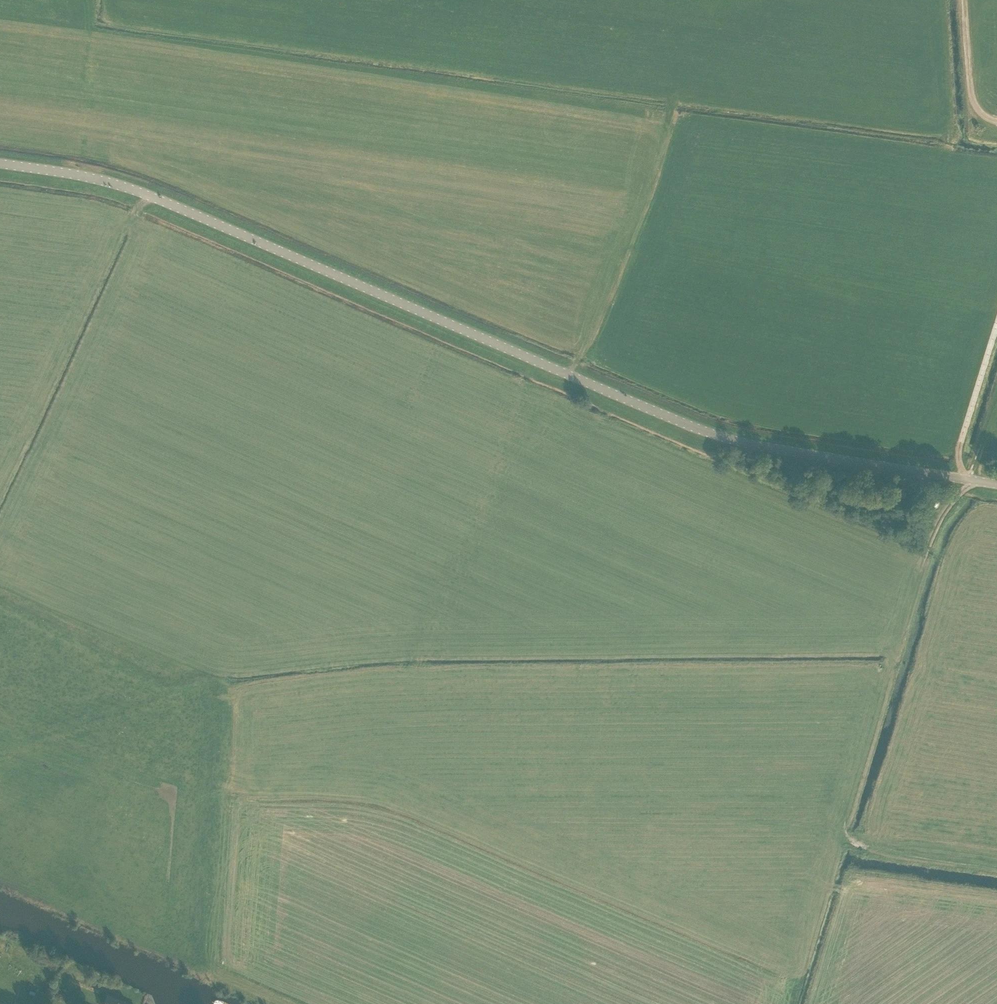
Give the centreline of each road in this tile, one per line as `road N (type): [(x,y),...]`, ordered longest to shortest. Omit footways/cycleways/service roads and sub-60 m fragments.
road 1 (tertiary): [(996,484),(724,438),(140,192),(0,165)]

